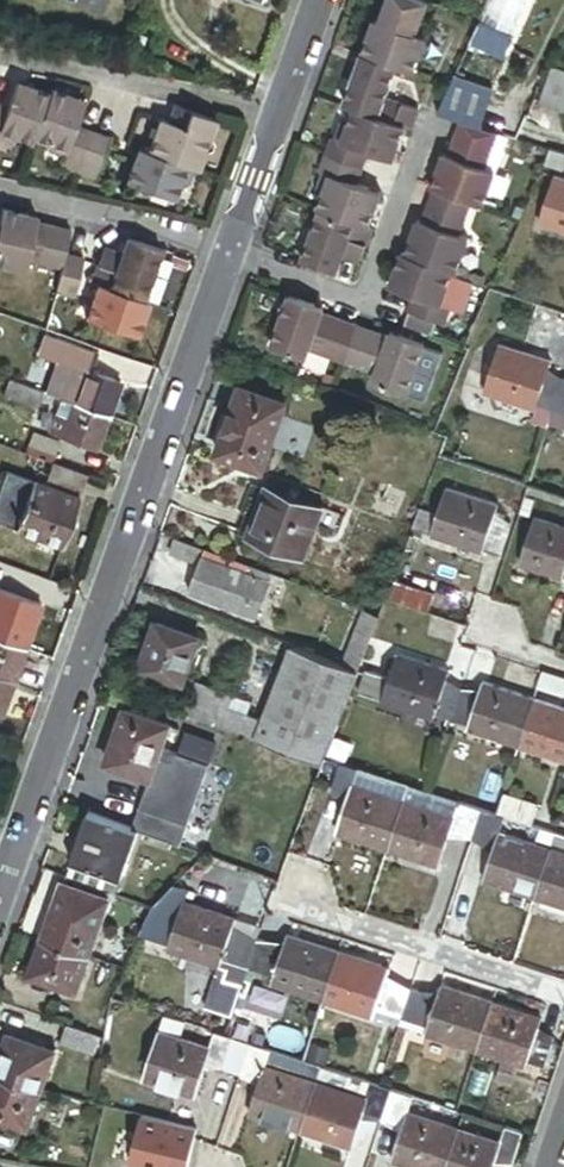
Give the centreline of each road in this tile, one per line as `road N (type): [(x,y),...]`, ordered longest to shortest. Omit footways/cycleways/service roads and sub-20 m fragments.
road 1 (residential): [(277,115),(0,905)]
road 2 (residential): [(563,1002),(275,904)]
road 3 (residential): [(277,115),(0,58)]
road 4 (residential): [(319,0),(277,115)]

